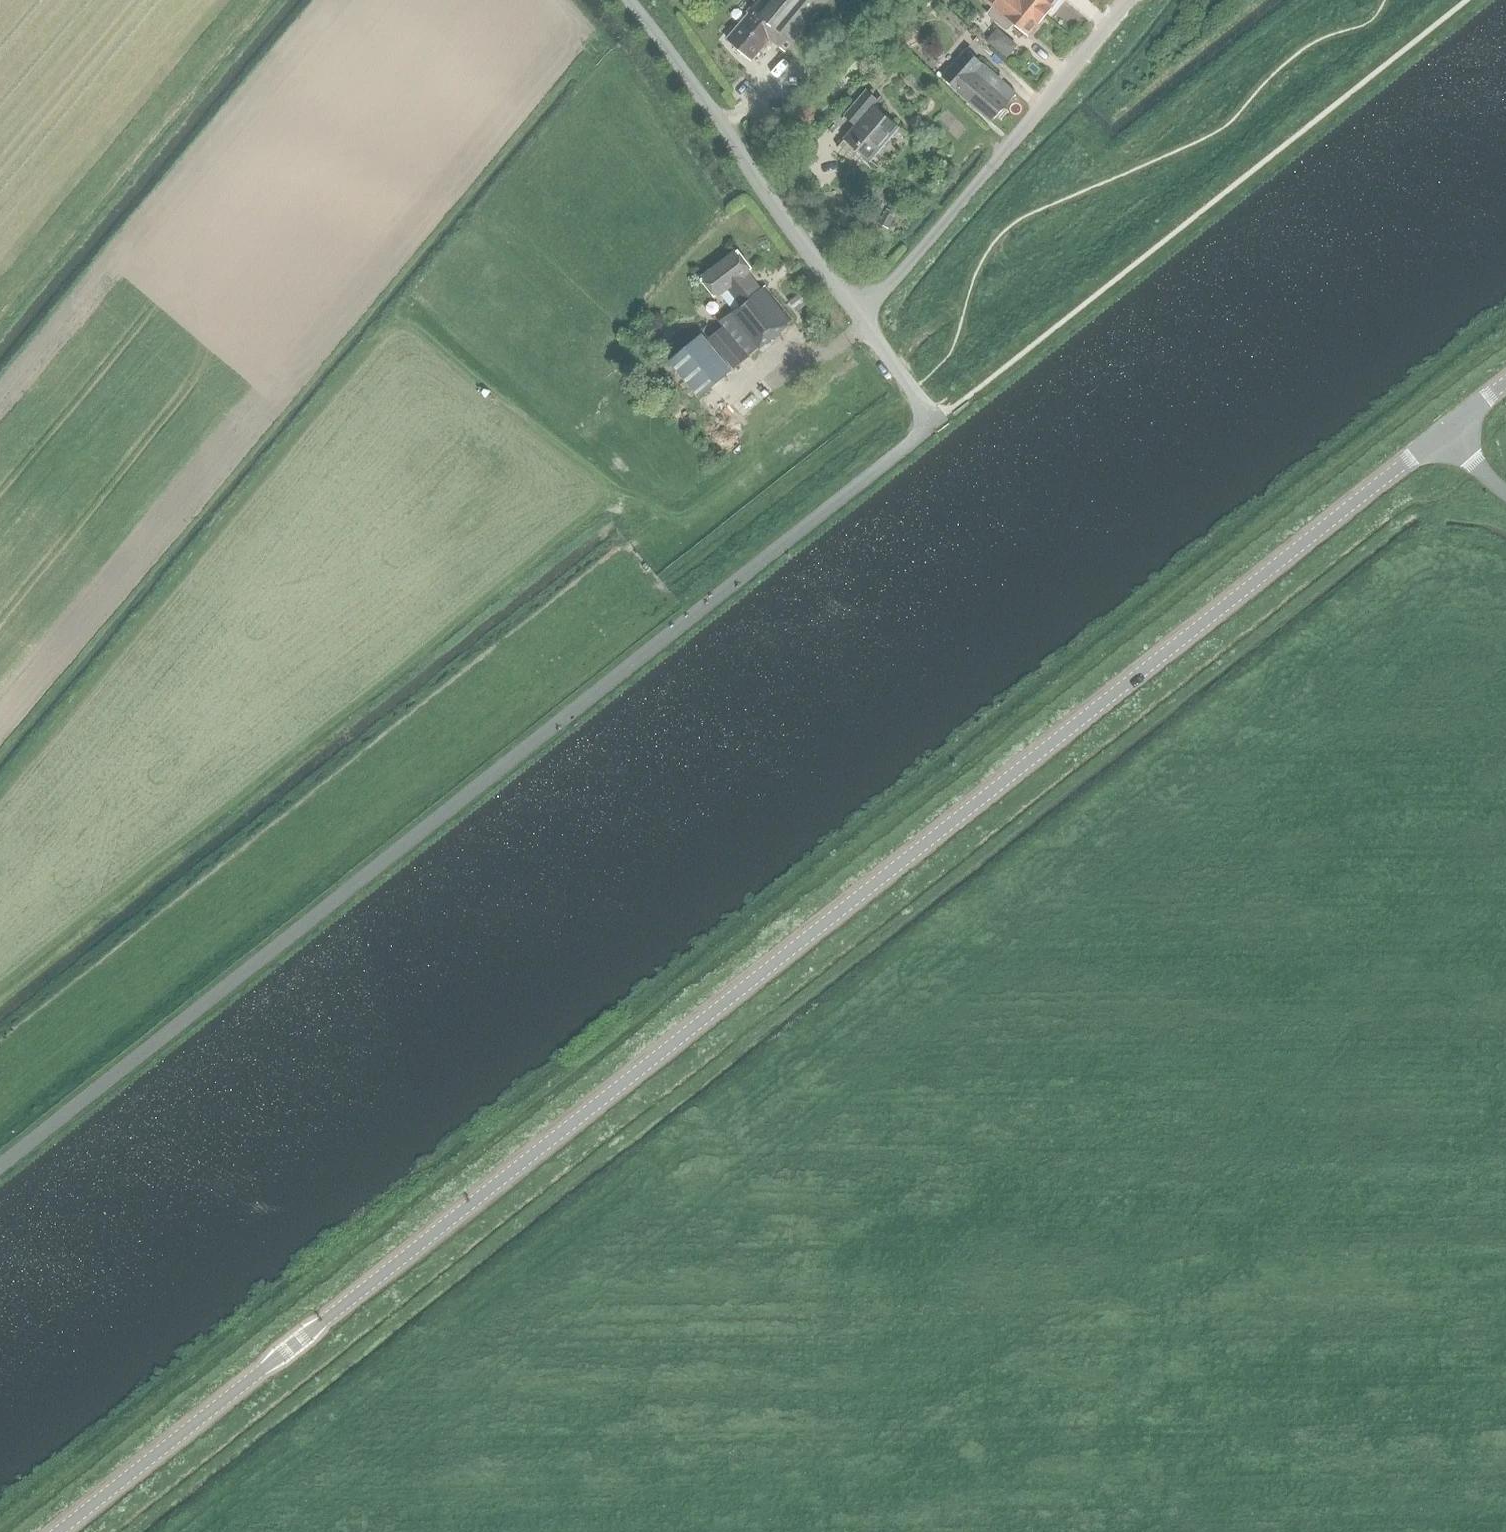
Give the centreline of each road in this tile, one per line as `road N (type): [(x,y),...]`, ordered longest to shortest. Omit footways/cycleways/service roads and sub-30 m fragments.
road 1 (tertiary): [(59,1531),(1446,433)]
road 2 (unclassified): [(864,319),(1129,0)]
road 3 (unclassified): [(864,319),(628,0)]
road 4 (unclassified): [(935,423),(864,319)]

